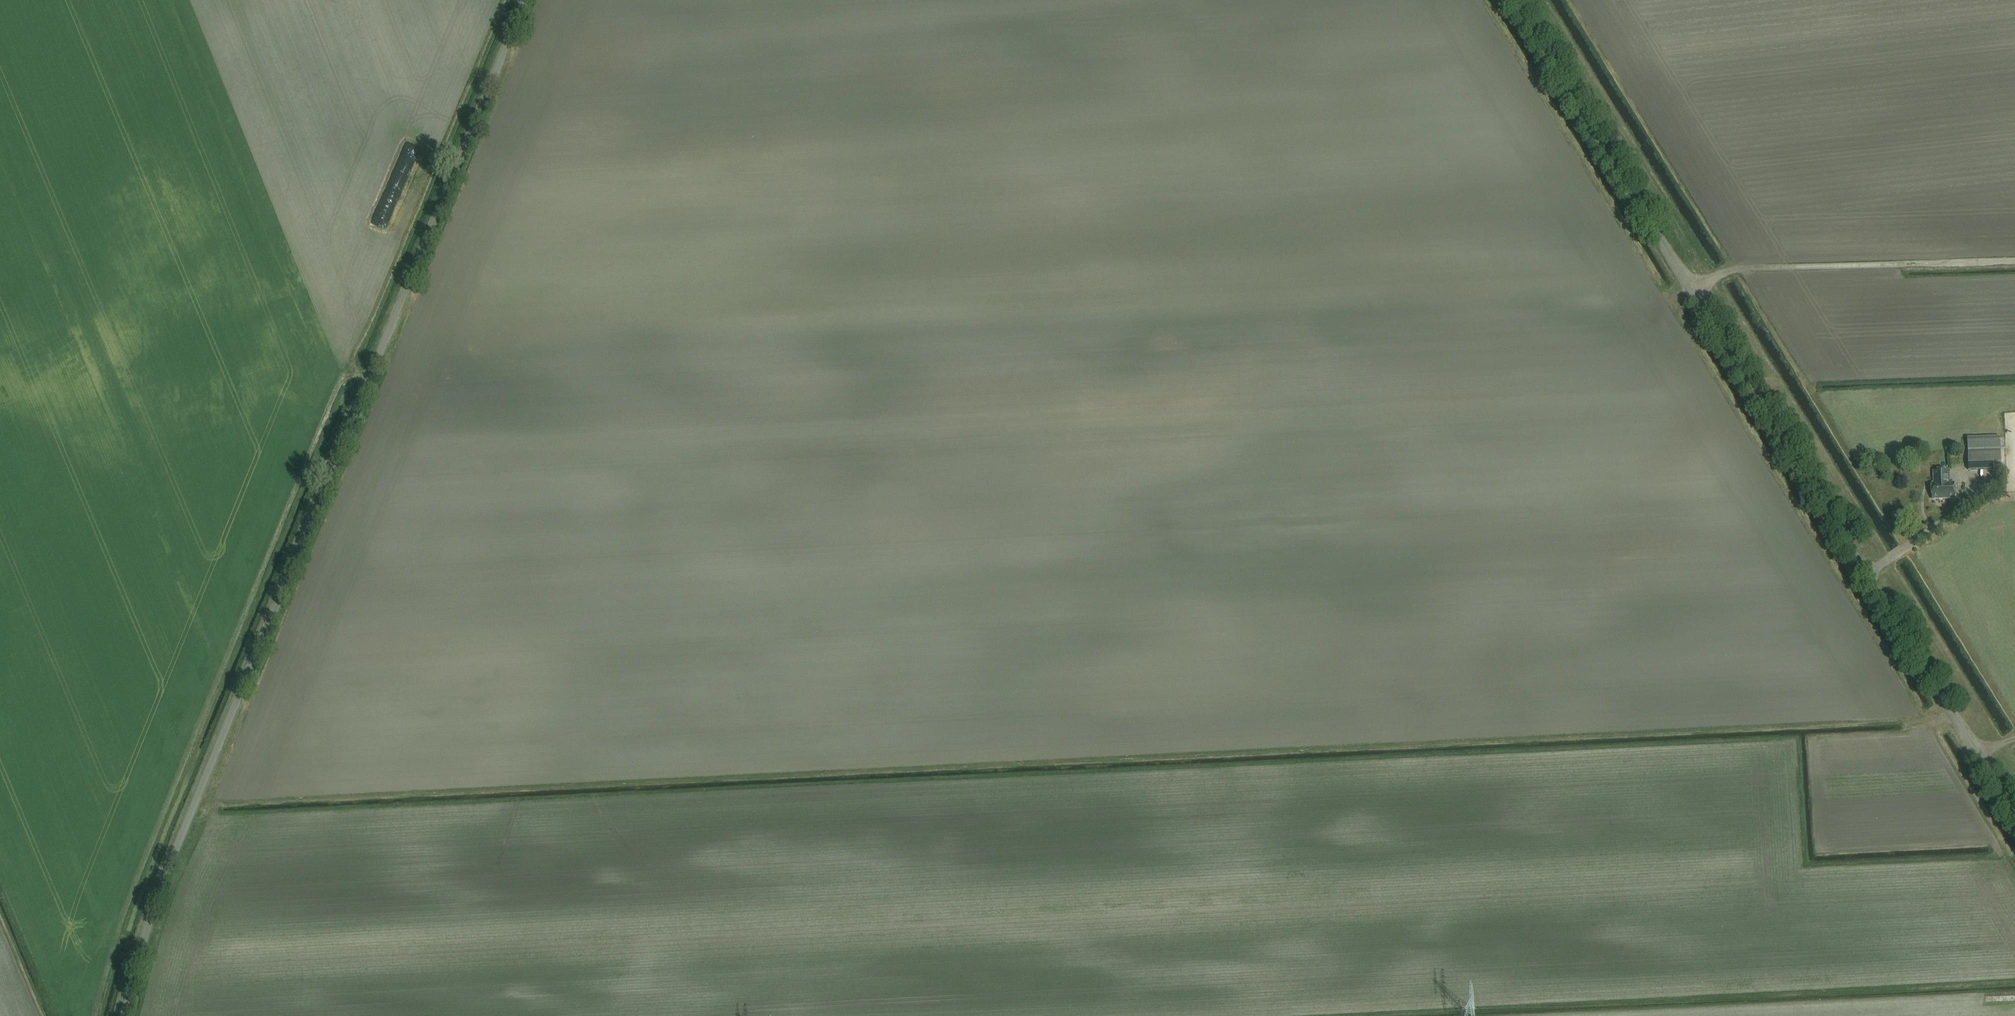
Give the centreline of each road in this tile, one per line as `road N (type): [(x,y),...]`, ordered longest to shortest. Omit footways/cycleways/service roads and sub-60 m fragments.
road 1 (unclassified): [(120,1015),(147,921),(213,757),(525,0)]
road 2 (unclassified): [(2014,816),(1512,0)]
road 3 (track): [(1689,290),(1742,270),(2014,257)]

